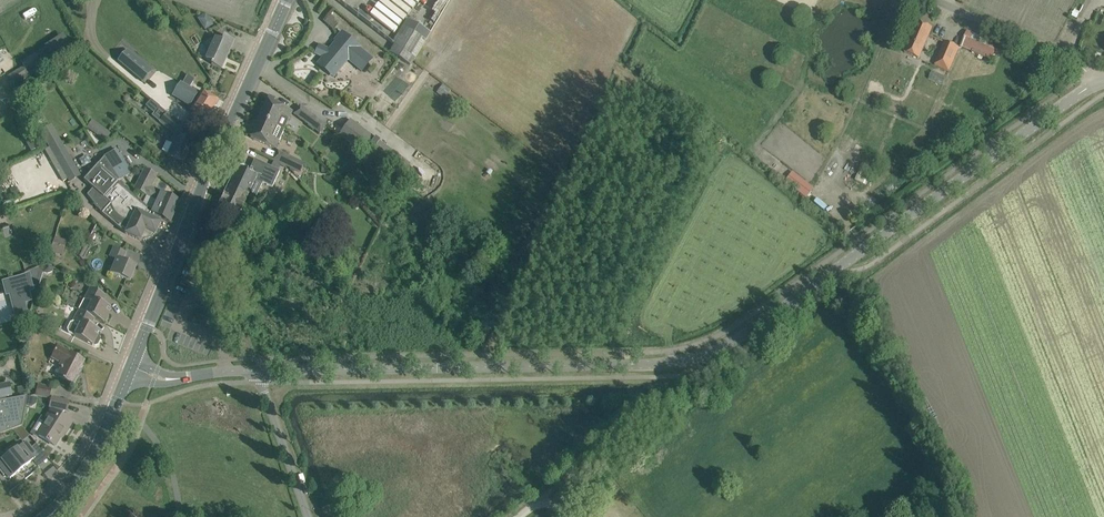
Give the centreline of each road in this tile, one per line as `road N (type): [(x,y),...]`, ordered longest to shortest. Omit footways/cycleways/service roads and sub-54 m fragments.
road 1 (unclassified): [(256,370),(692,361),(736,339),(1094,85)]
road 2 (tertiary): [(132,367),(287,0)]
road 3 (track): [(536,504),(667,410),(694,375)]
road 4 (unclassified): [(1094,85),(1075,60),(934,0)]
road 5 (tertiary): [(42,516),(83,471),(132,367)]
road 6 (unclassified): [(305,516),(256,370)]
road 7 (unclassified): [(132,367),(171,379),(256,370)]

